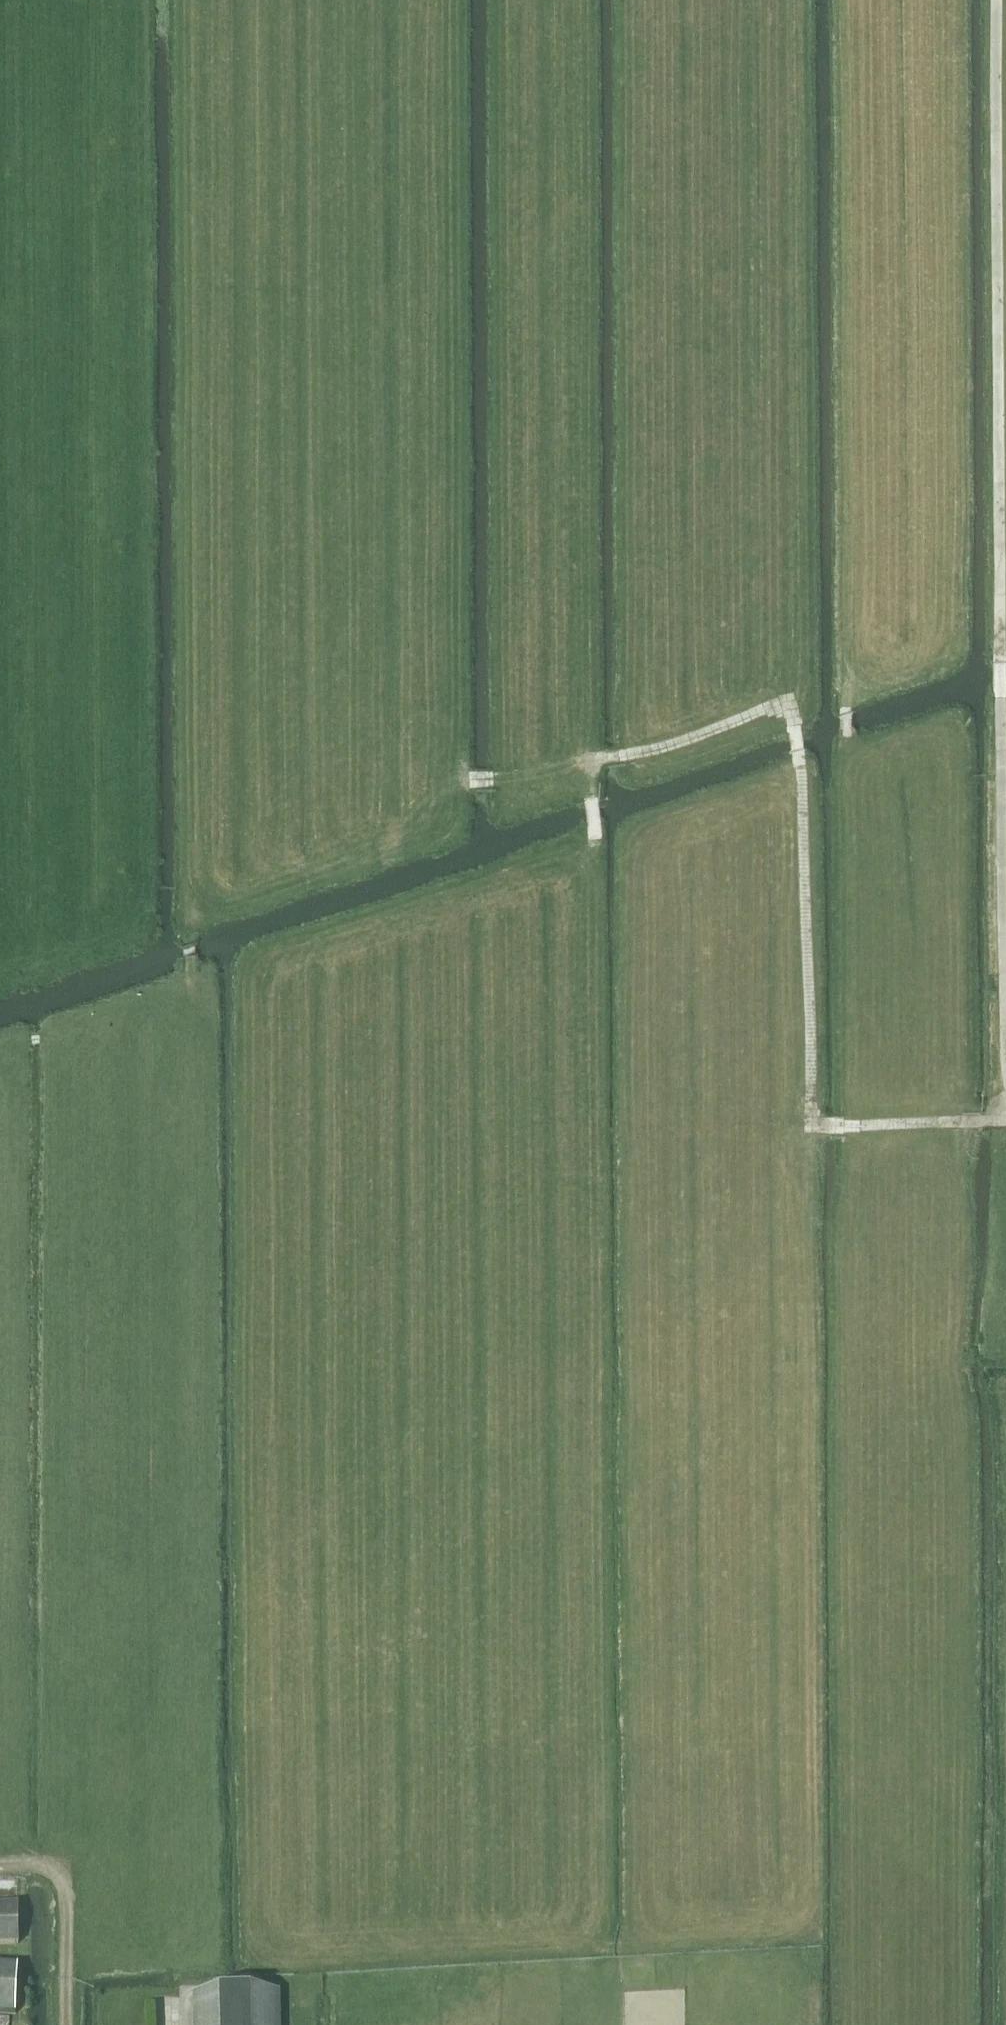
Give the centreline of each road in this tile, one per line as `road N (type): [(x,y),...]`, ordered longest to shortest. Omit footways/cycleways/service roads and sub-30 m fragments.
road 1 (track): [(1005,1070),(995,0)]
road 2 (track): [(1005,1120),(813,1127),(800,753),(788,708),(589,760),(594,856)]
road 3 (track): [(0,1864),(50,1866),(65,1882),(65,2024)]

